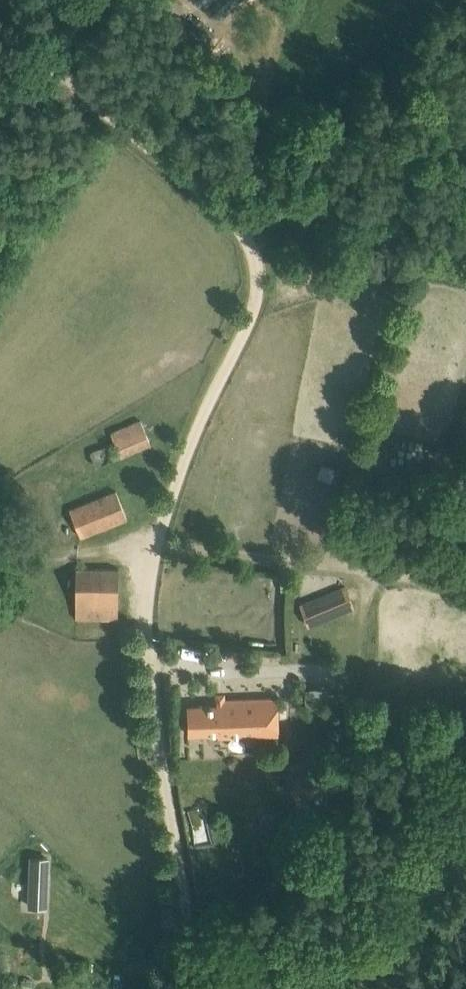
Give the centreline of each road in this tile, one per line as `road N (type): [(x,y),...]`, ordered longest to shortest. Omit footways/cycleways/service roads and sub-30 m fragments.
road 1 (track): [(48,59),(241,219),(262,261),(261,292),(157,550),(154,654),(188,924),(167,988)]
road 2 (track): [(465,811),(322,988)]

